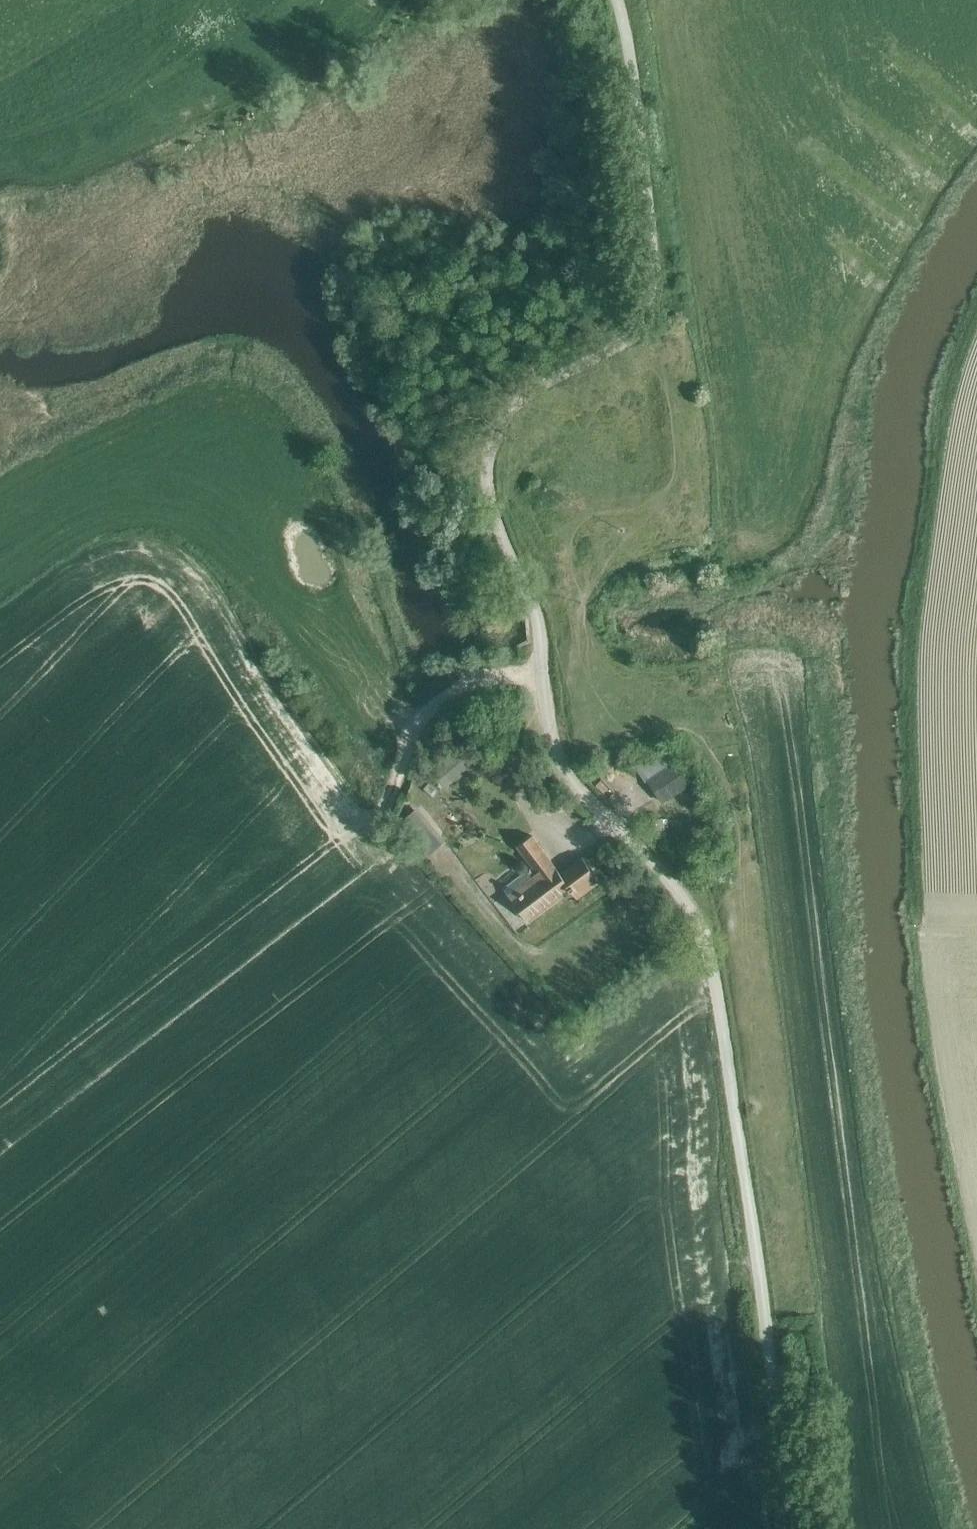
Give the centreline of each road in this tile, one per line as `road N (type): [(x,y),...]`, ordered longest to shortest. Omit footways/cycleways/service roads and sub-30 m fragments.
road 1 (unclassified): [(619,0),(643,143),(657,285),(653,315),(624,342),(510,411),(496,431),(488,478),(538,616),(558,754),(585,795),(684,899),(716,971),(795,1528)]

